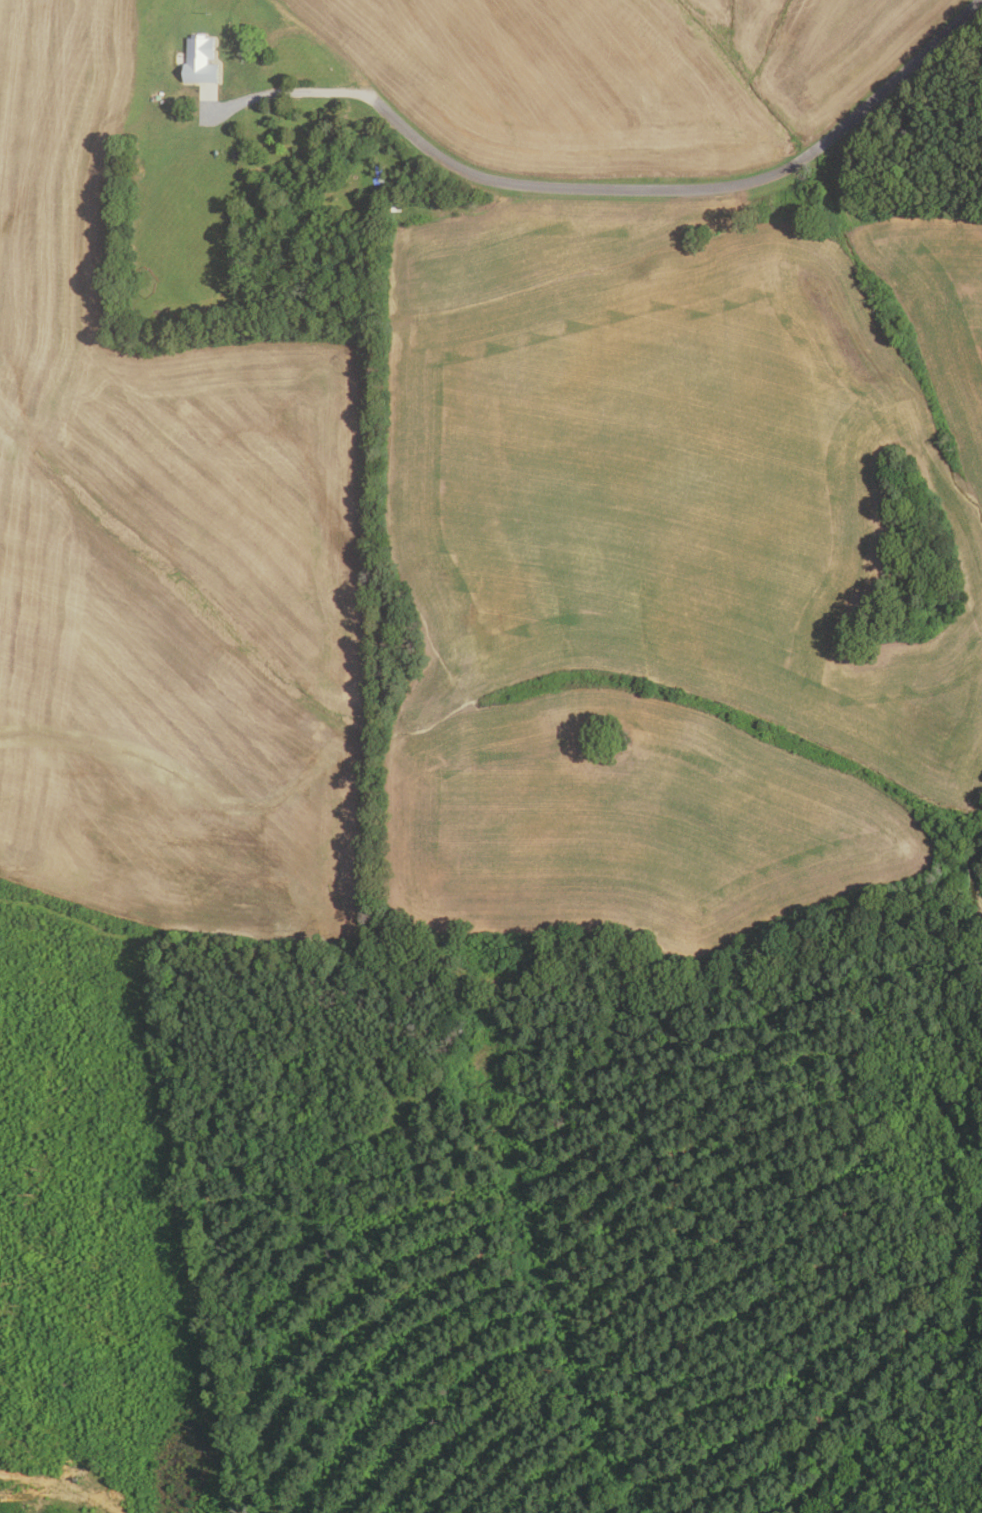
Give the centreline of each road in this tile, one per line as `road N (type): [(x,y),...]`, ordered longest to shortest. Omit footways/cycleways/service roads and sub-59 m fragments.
road 1 (residential): [(365,93),(467,176),(559,191),(716,189),(759,181),(804,158),(980,0)]

